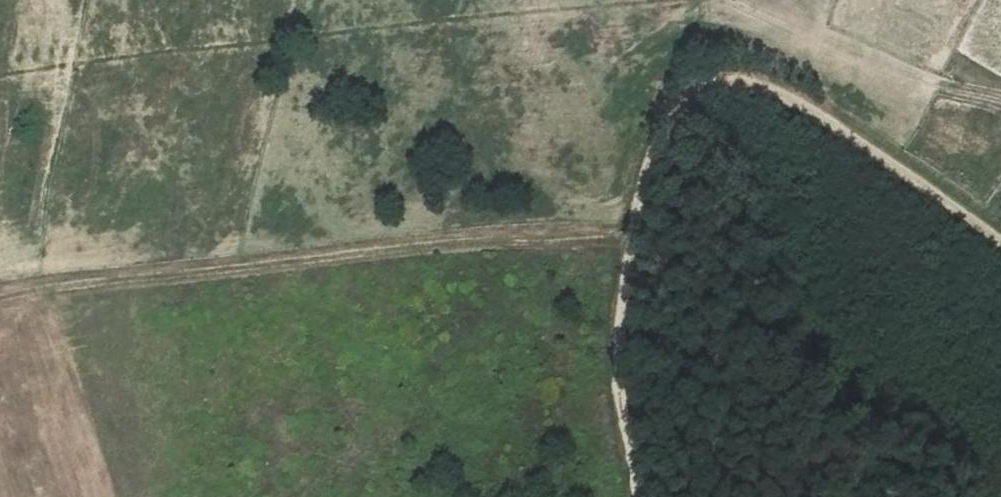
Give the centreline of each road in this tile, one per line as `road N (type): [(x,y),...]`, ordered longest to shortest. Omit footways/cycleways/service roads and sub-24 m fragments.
road 1 (track): [(662,136),(688,95),(706,85),(768,85),(1000,241)]
road 2 (track): [(662,136),(632,236),(621,317)]
road 3 (track): [(640,496),(620,394),(621,317)]

